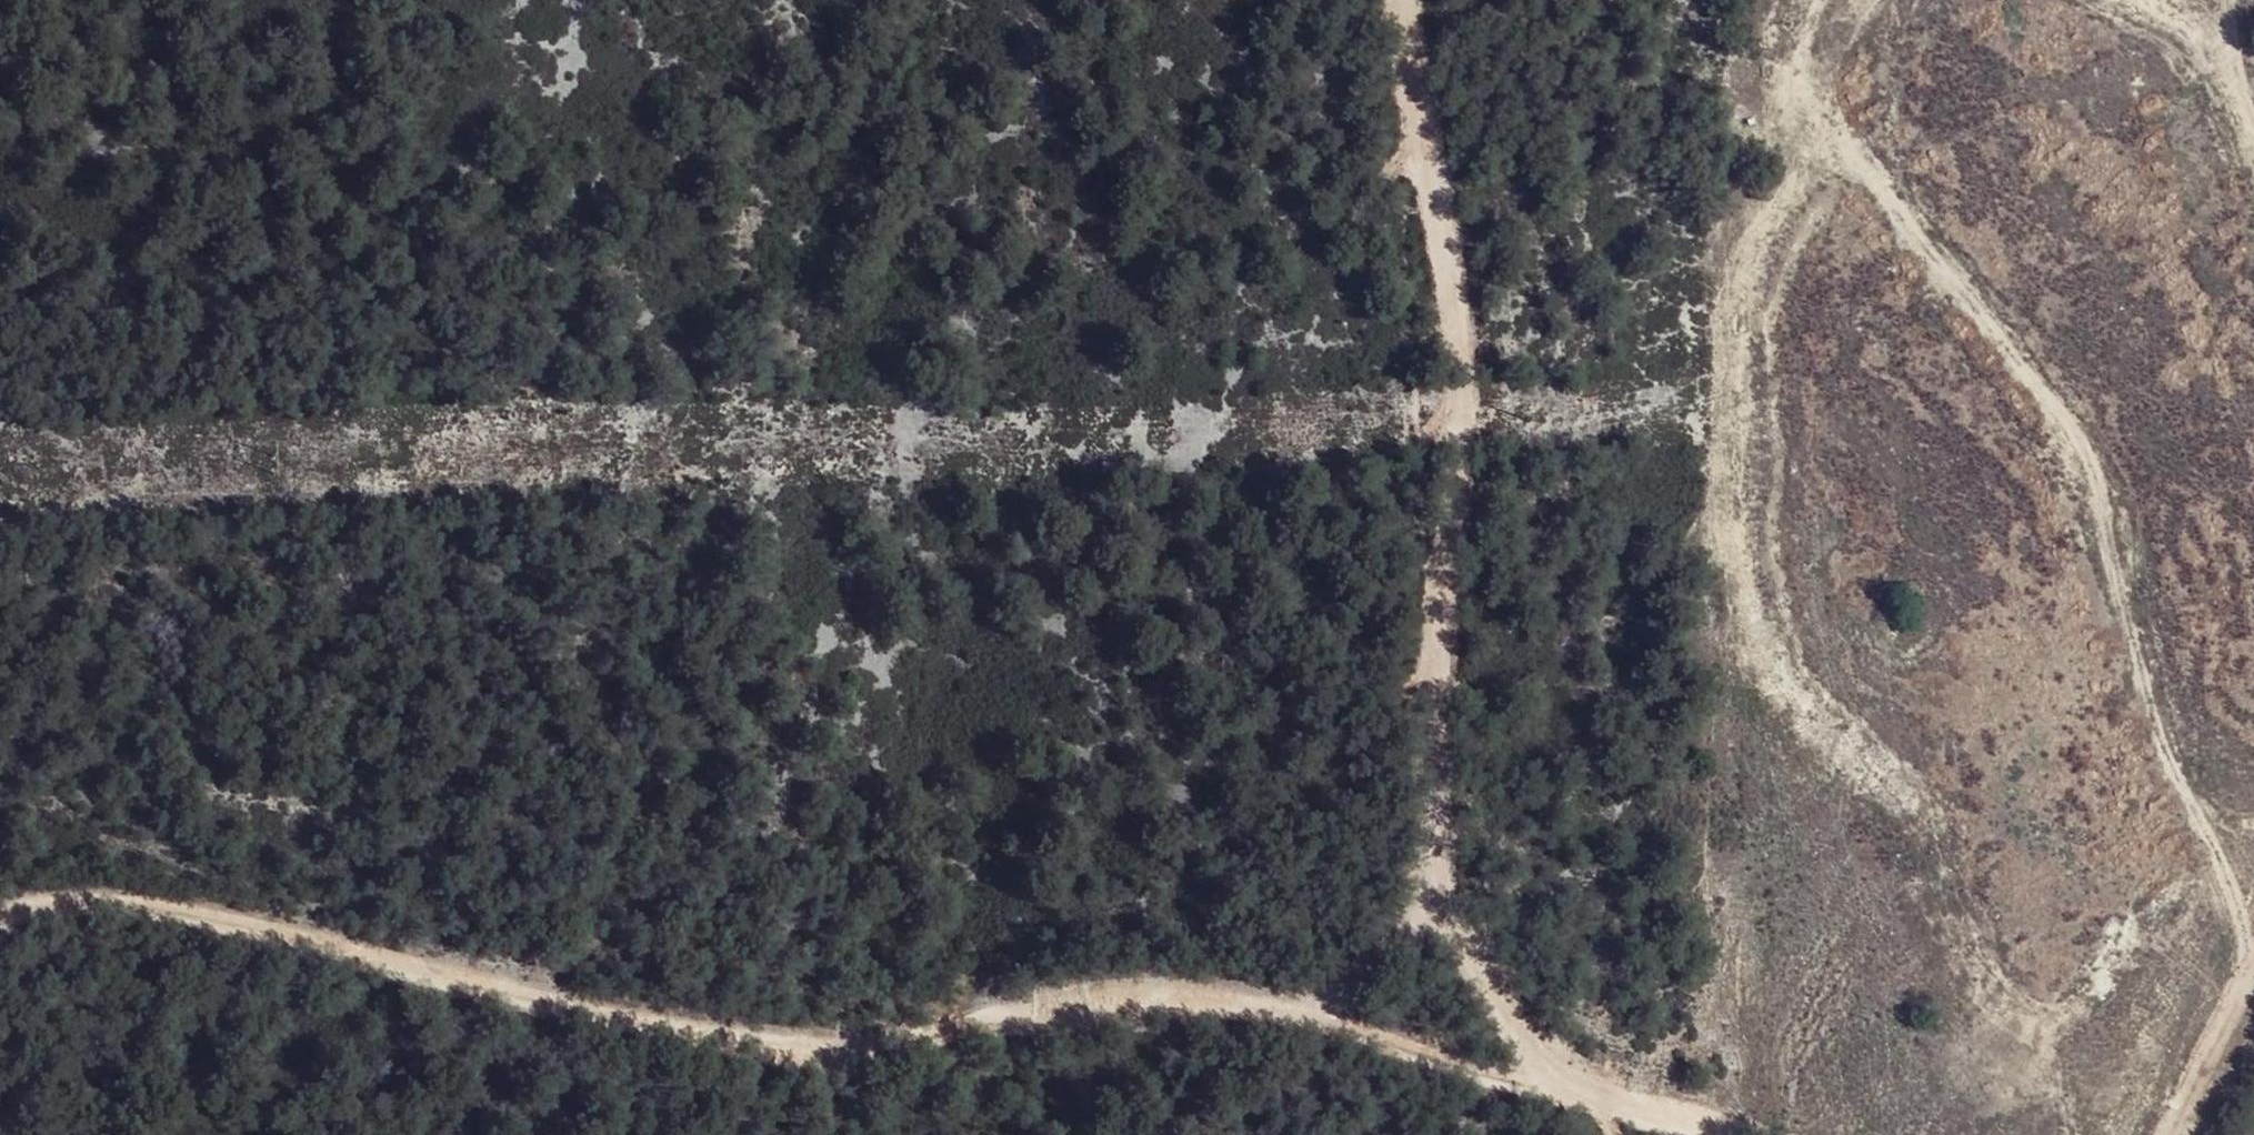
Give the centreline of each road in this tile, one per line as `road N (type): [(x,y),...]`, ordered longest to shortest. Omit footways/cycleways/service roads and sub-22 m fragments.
road 1 (track): [(0,923),(157,918),(332,936),(593,1003),(837,1031),(1184,1001),(1311,1021),(1677,1113),(1730,1134)]
road 2 (track): [(2253,967),(2165,1134)]

